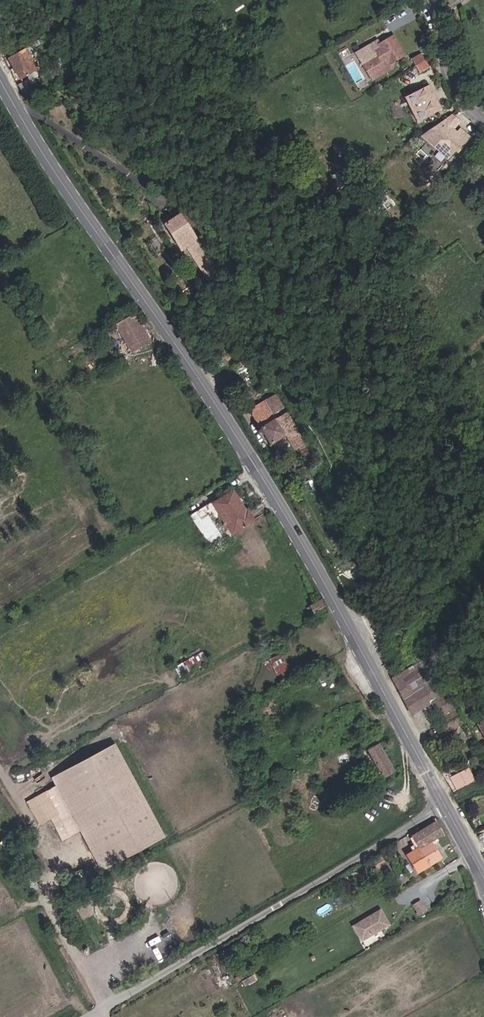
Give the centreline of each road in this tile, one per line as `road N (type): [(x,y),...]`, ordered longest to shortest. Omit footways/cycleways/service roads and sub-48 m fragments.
road 1 (primary): [(0,80),(284,516),(443,804)]
road 2 (unclassified): [(76,1016),(443,804)]
road 3 (residential): [(483,119),(455,84),(426,0)]

